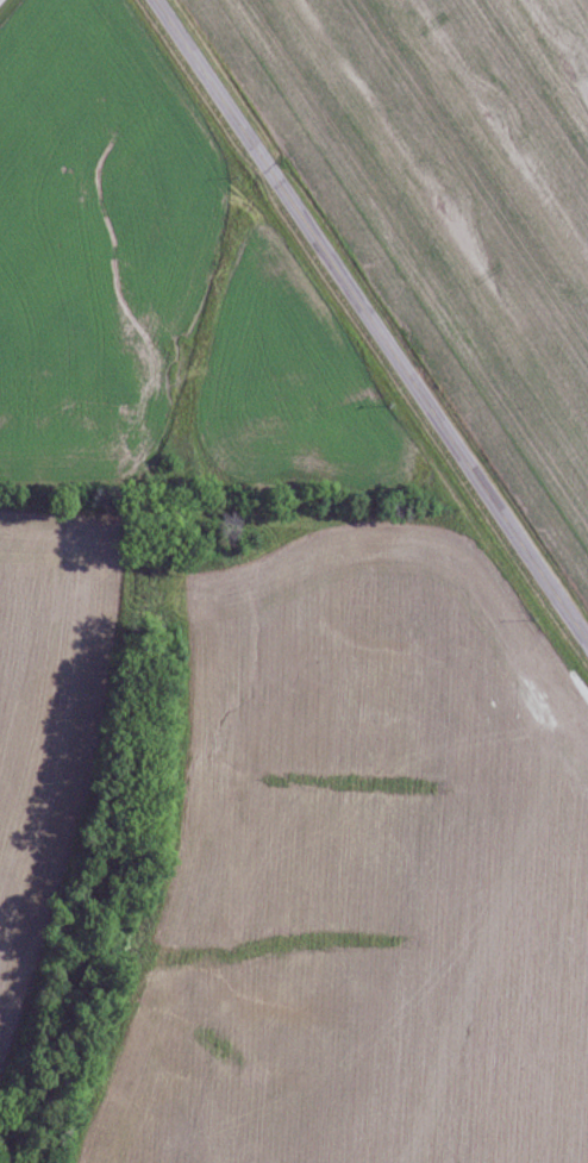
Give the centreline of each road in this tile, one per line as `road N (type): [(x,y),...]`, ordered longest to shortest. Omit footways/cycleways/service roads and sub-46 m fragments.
road 1 (tertiary): [(587,639),(156,0)]

